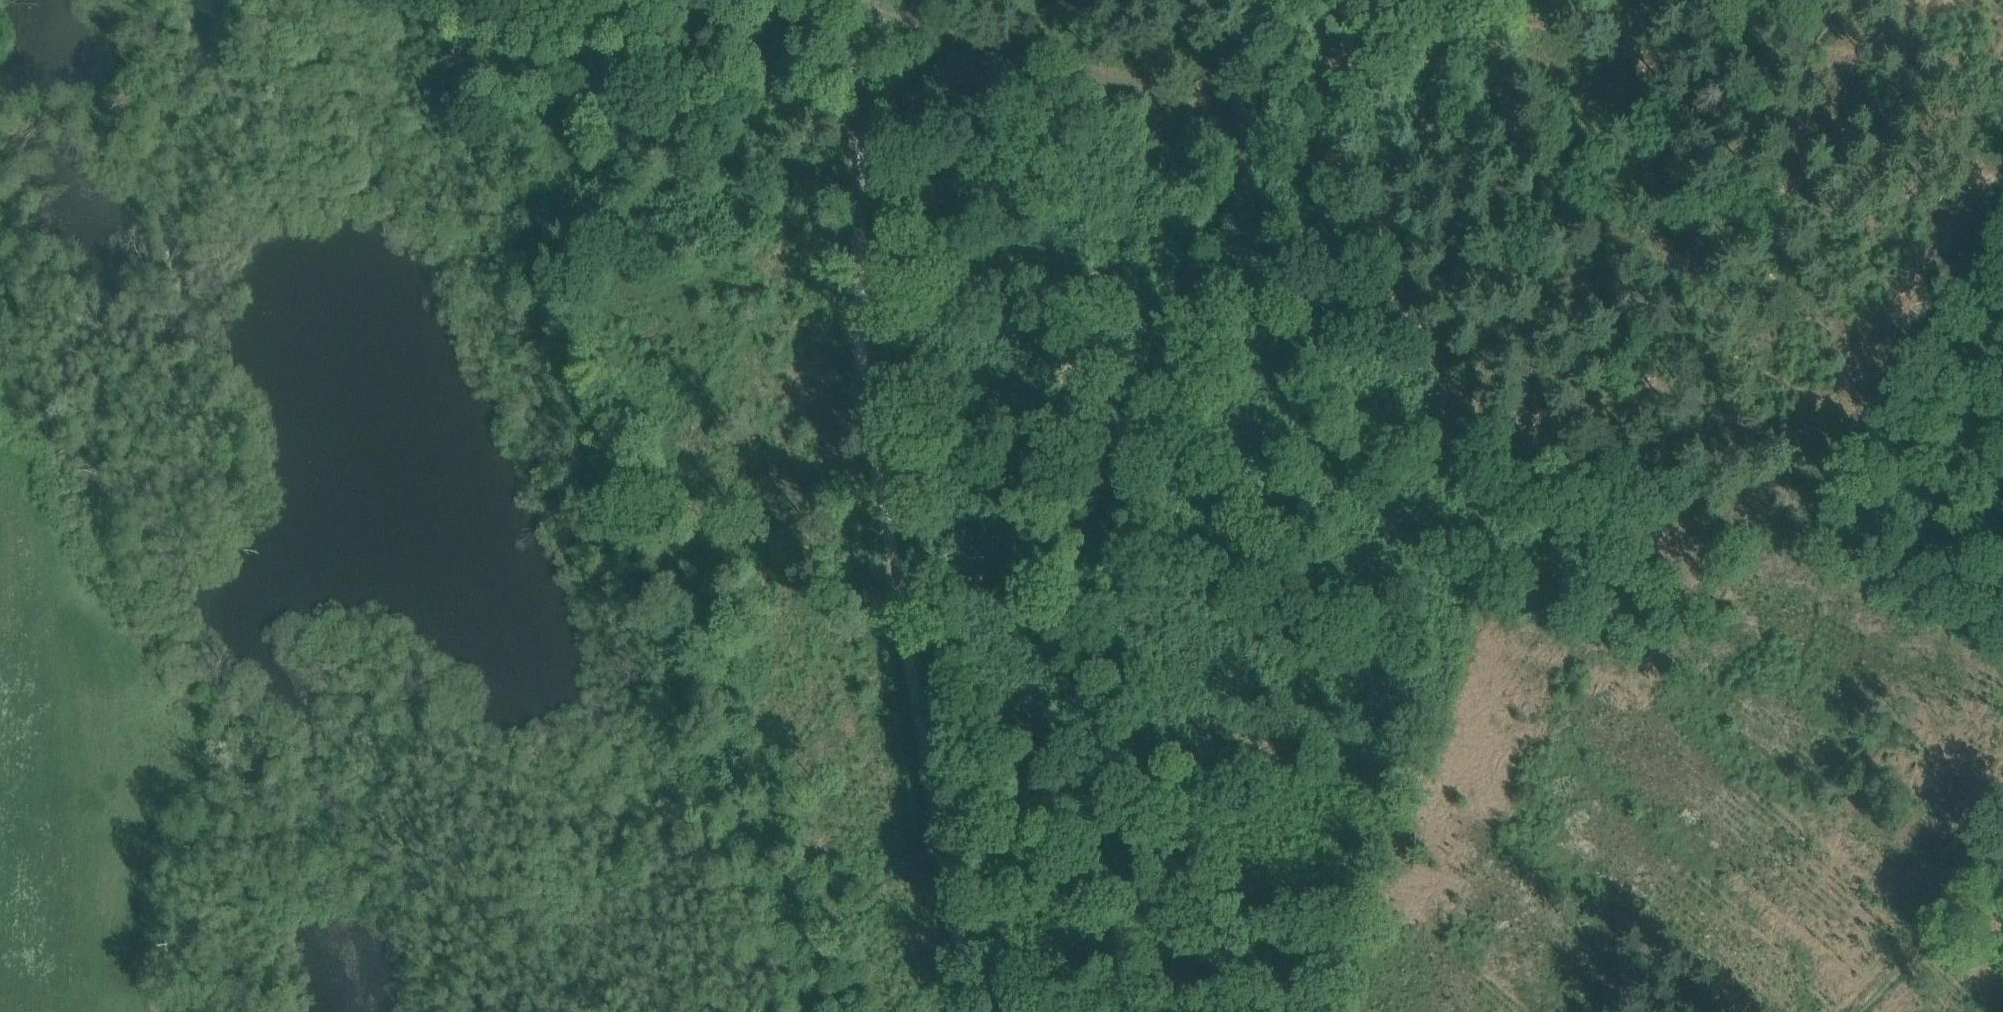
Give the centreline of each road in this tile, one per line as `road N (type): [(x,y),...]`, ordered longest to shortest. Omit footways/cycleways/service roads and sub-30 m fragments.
road 1 (track): [(828,0),(860,145),(856,334),(971,1011)]
road 2 (track): [(2002,884),(1867,1011)]

